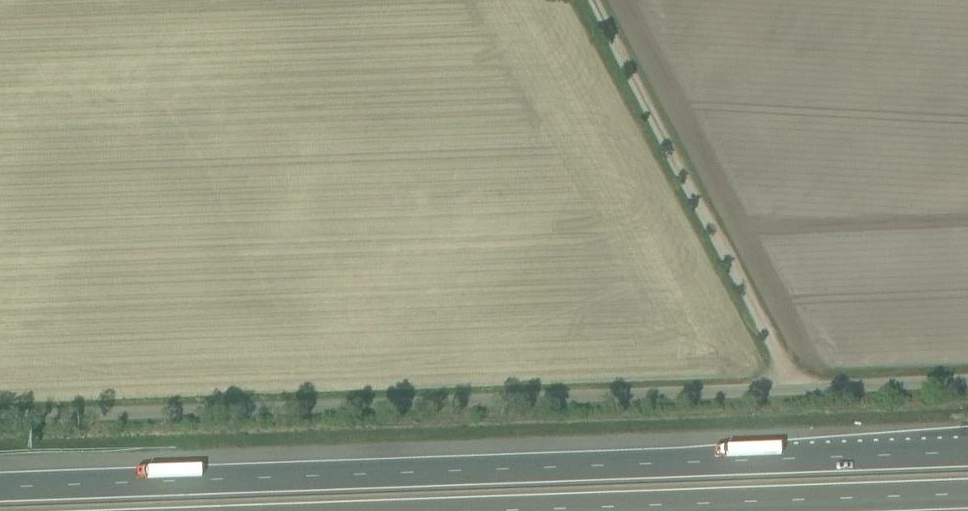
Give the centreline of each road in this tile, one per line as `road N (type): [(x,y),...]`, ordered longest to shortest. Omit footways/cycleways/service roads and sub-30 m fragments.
road 1 (motorway): [(967,452),(0,486)]
road 2 (unclassified): [(0,419),(810,388)]
road 3 (track): [(597,0),(810,388)]
road 4 (motorway): [(544,510),(967,495)]
road 5 (unclassified): [(967,382),(810,388)]

